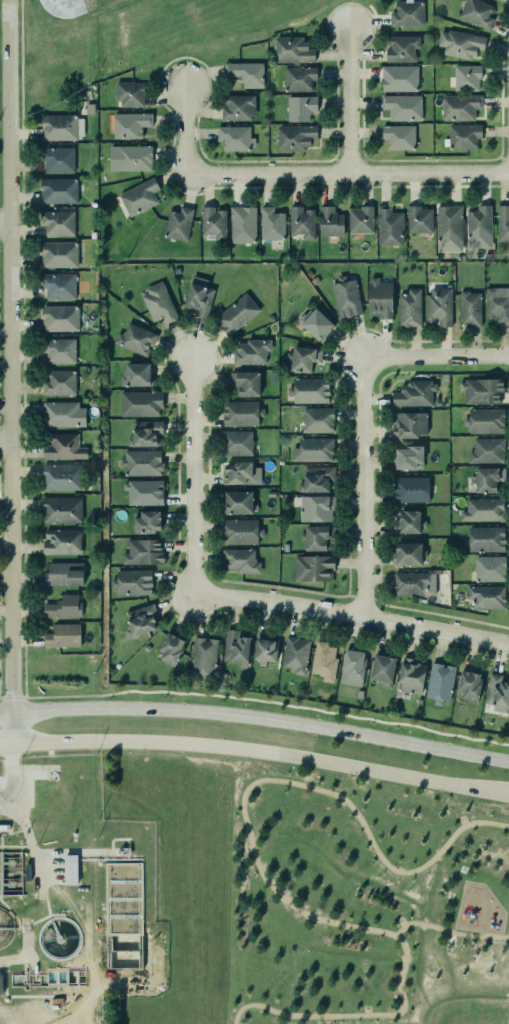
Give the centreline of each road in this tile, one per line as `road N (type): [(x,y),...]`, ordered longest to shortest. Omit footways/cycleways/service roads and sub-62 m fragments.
road 1 (residential): [(10,0),(15,740)]
road 2 (residential): [(183,172),(508,168)]
road 3 (residential): [(508,642),(273,600),(191,595)]
road 4 (tertiary): [(243,747),(508,795)]
road 5 (residential): [(359,613),(361,354)]
road 6 (tertiary): [(508,763),(254,718)]
road 7 (tertiary): [(254,718),(0,712)]
road 8 (residential): [(191,595),(190,351)]
road 9 (tertiary): [(0,742),(243,747)]
road 10 (residential): [(361,354),(508,354)]
road 11 (residential): [(347,25),(349,170)]

